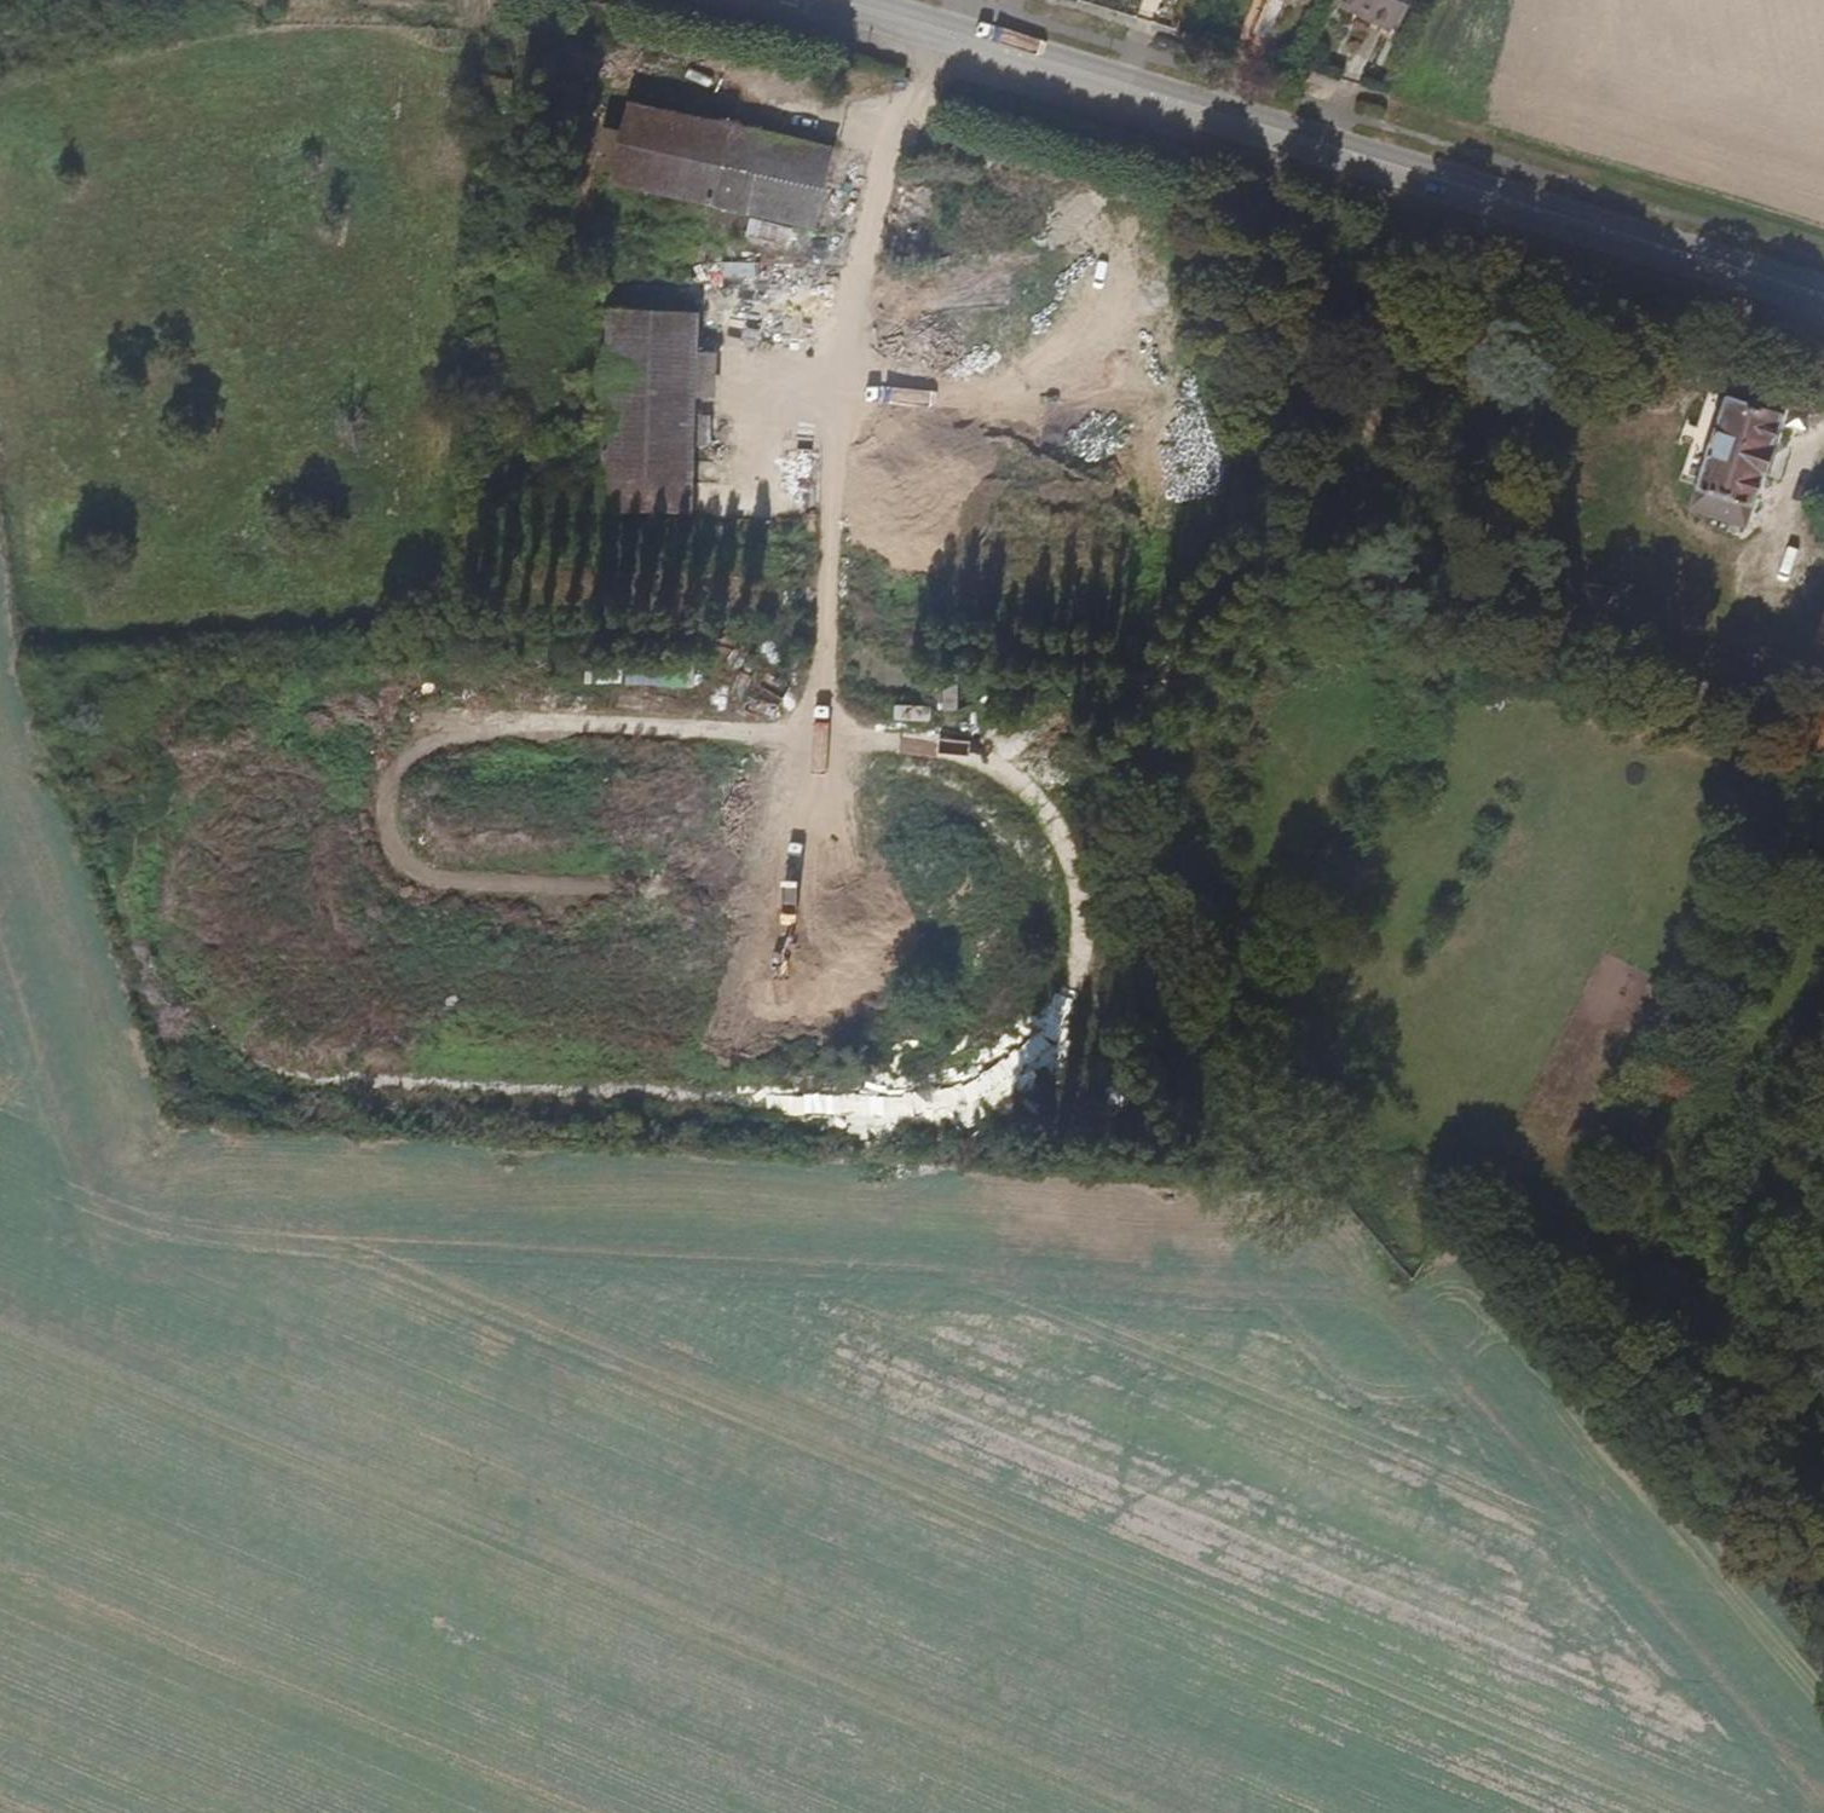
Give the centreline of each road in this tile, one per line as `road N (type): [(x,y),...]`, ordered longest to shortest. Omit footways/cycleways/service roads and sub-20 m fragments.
road 1 (tertiary): [(825,0),(1823,297)]

